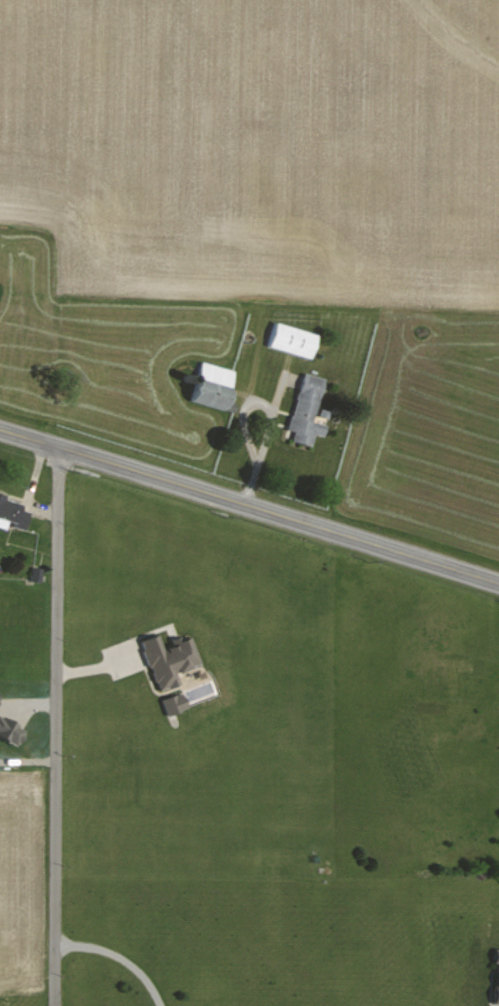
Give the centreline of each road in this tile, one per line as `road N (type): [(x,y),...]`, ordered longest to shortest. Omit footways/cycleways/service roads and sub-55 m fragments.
road 1 (residential): [(53,1005),(60,447)]
road 2 (primary): [(498,582),(0,429)]

